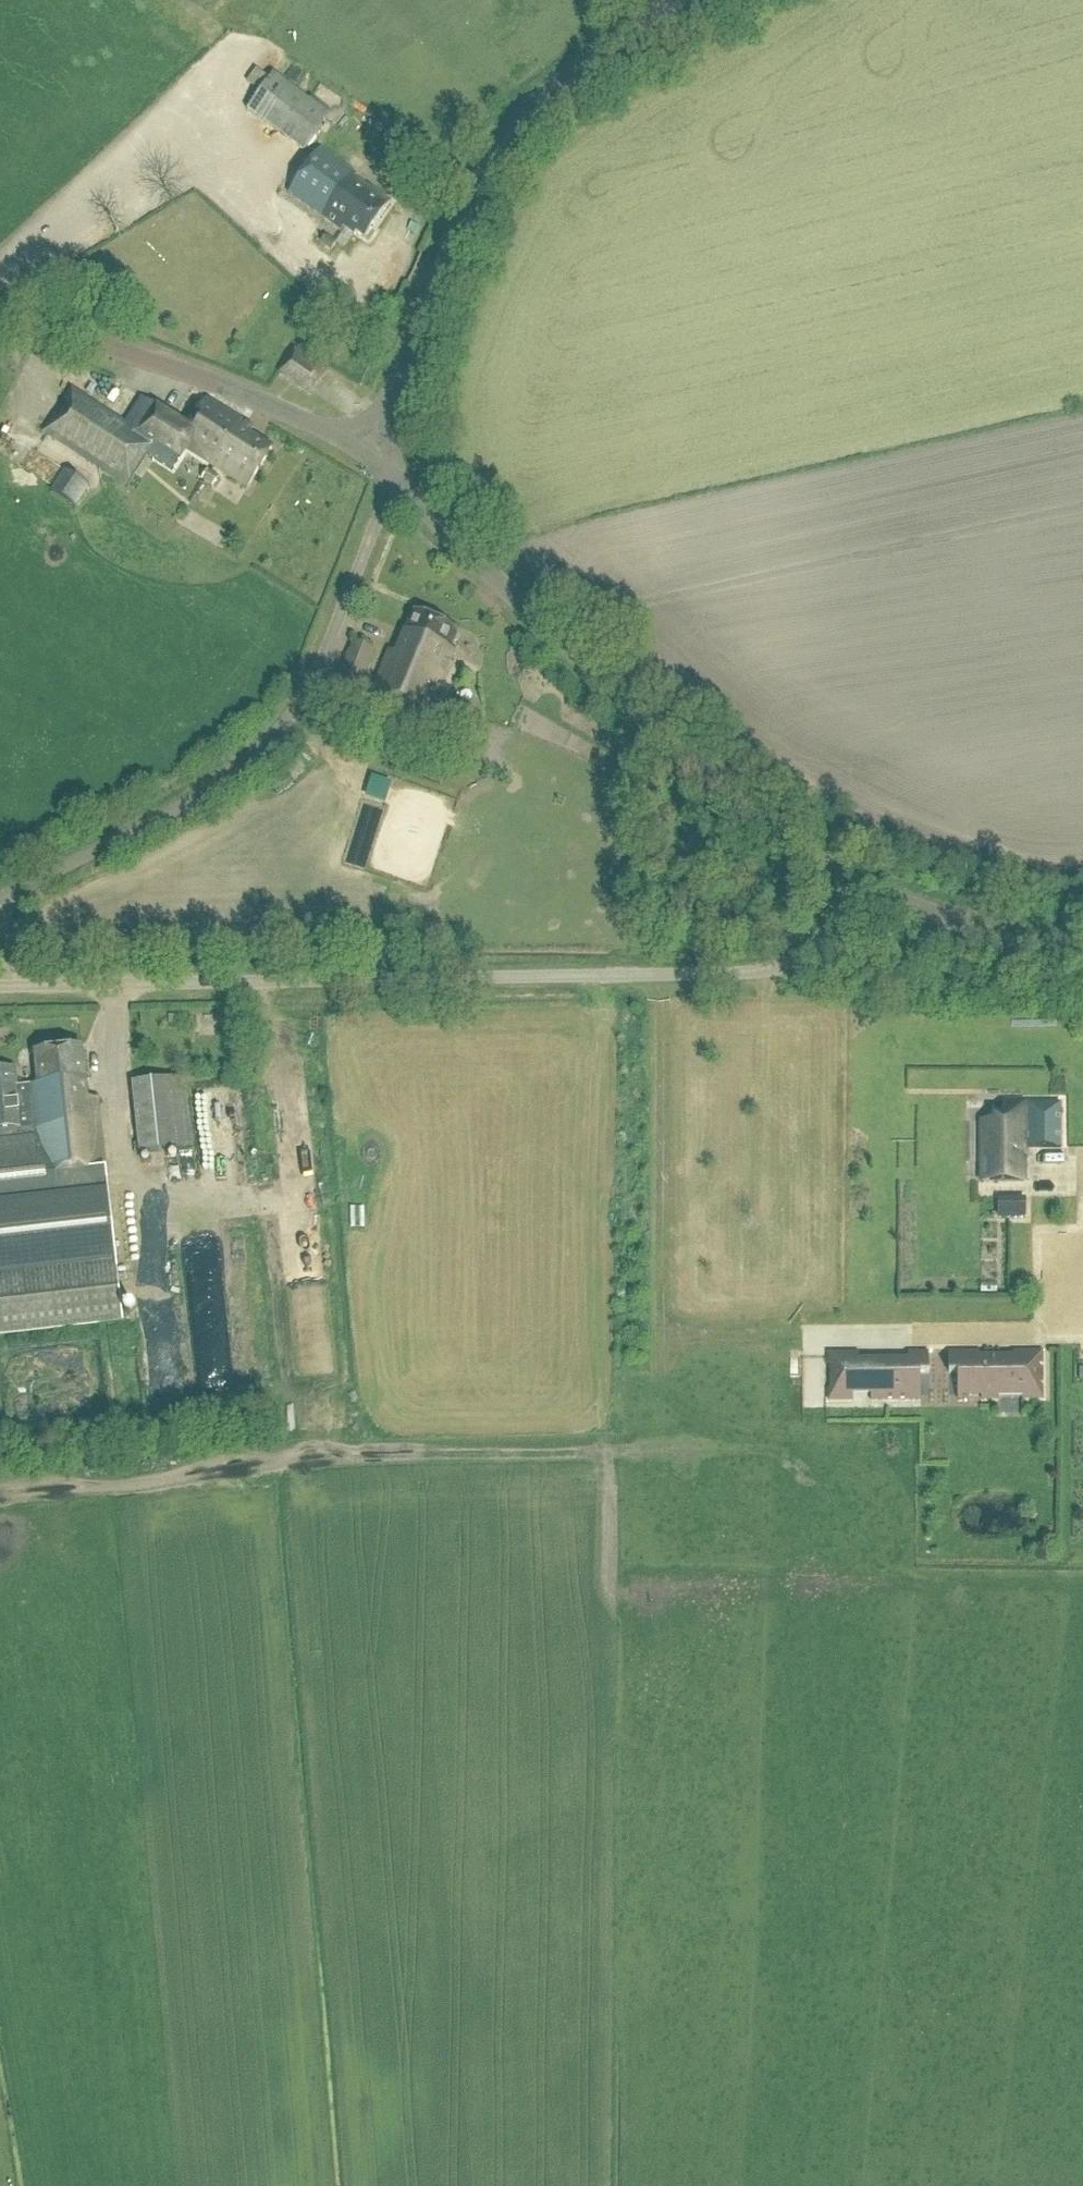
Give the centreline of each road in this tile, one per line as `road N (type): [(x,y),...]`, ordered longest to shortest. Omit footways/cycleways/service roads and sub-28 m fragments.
road 1 (unclassified): [(0,987),(744,972),(774,968),(814,944),(857,886)]
road 2 (tertiary): [(857,886),(766,831),(392,476)]
road 3 (residential): [(0,900),(187,805),(297,714),(392,476)]
road 4 (tertiary): [(364,450),(391,404),(463,217),(509,134),(567,75),(680,0)]
road 5 (tertiary): [(364,450),(169,366),(0,315)]
road 6 (tertiary): [(857,886),(1004,933),(1082,943)]

